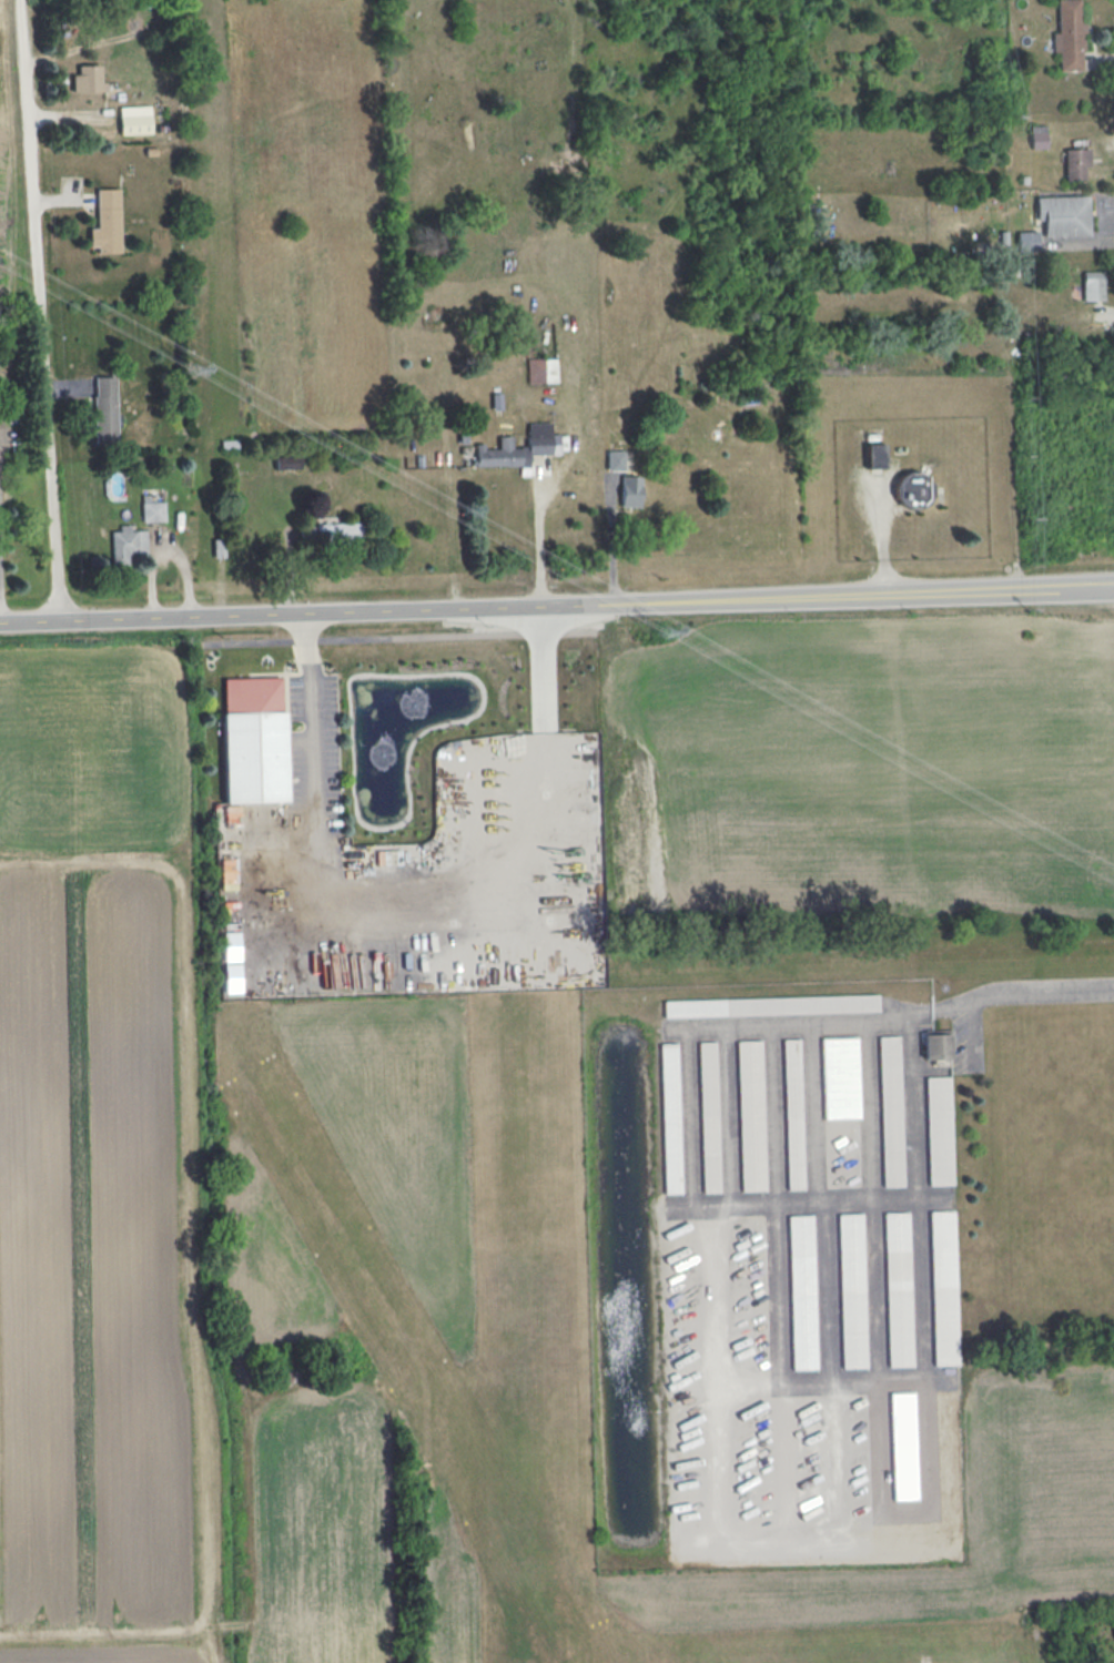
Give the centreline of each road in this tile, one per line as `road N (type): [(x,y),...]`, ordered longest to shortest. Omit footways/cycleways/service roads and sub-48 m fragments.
road 1 (tertiary): [(0,622),(1113,587)]
road 2 (track): [(0,858),(158,853),(184,884),(209,1622)]
road 3 (residential): [(58,620),(20,0)]
road 4 (track): [(0,1629),(160,1626),(348,1609)]

